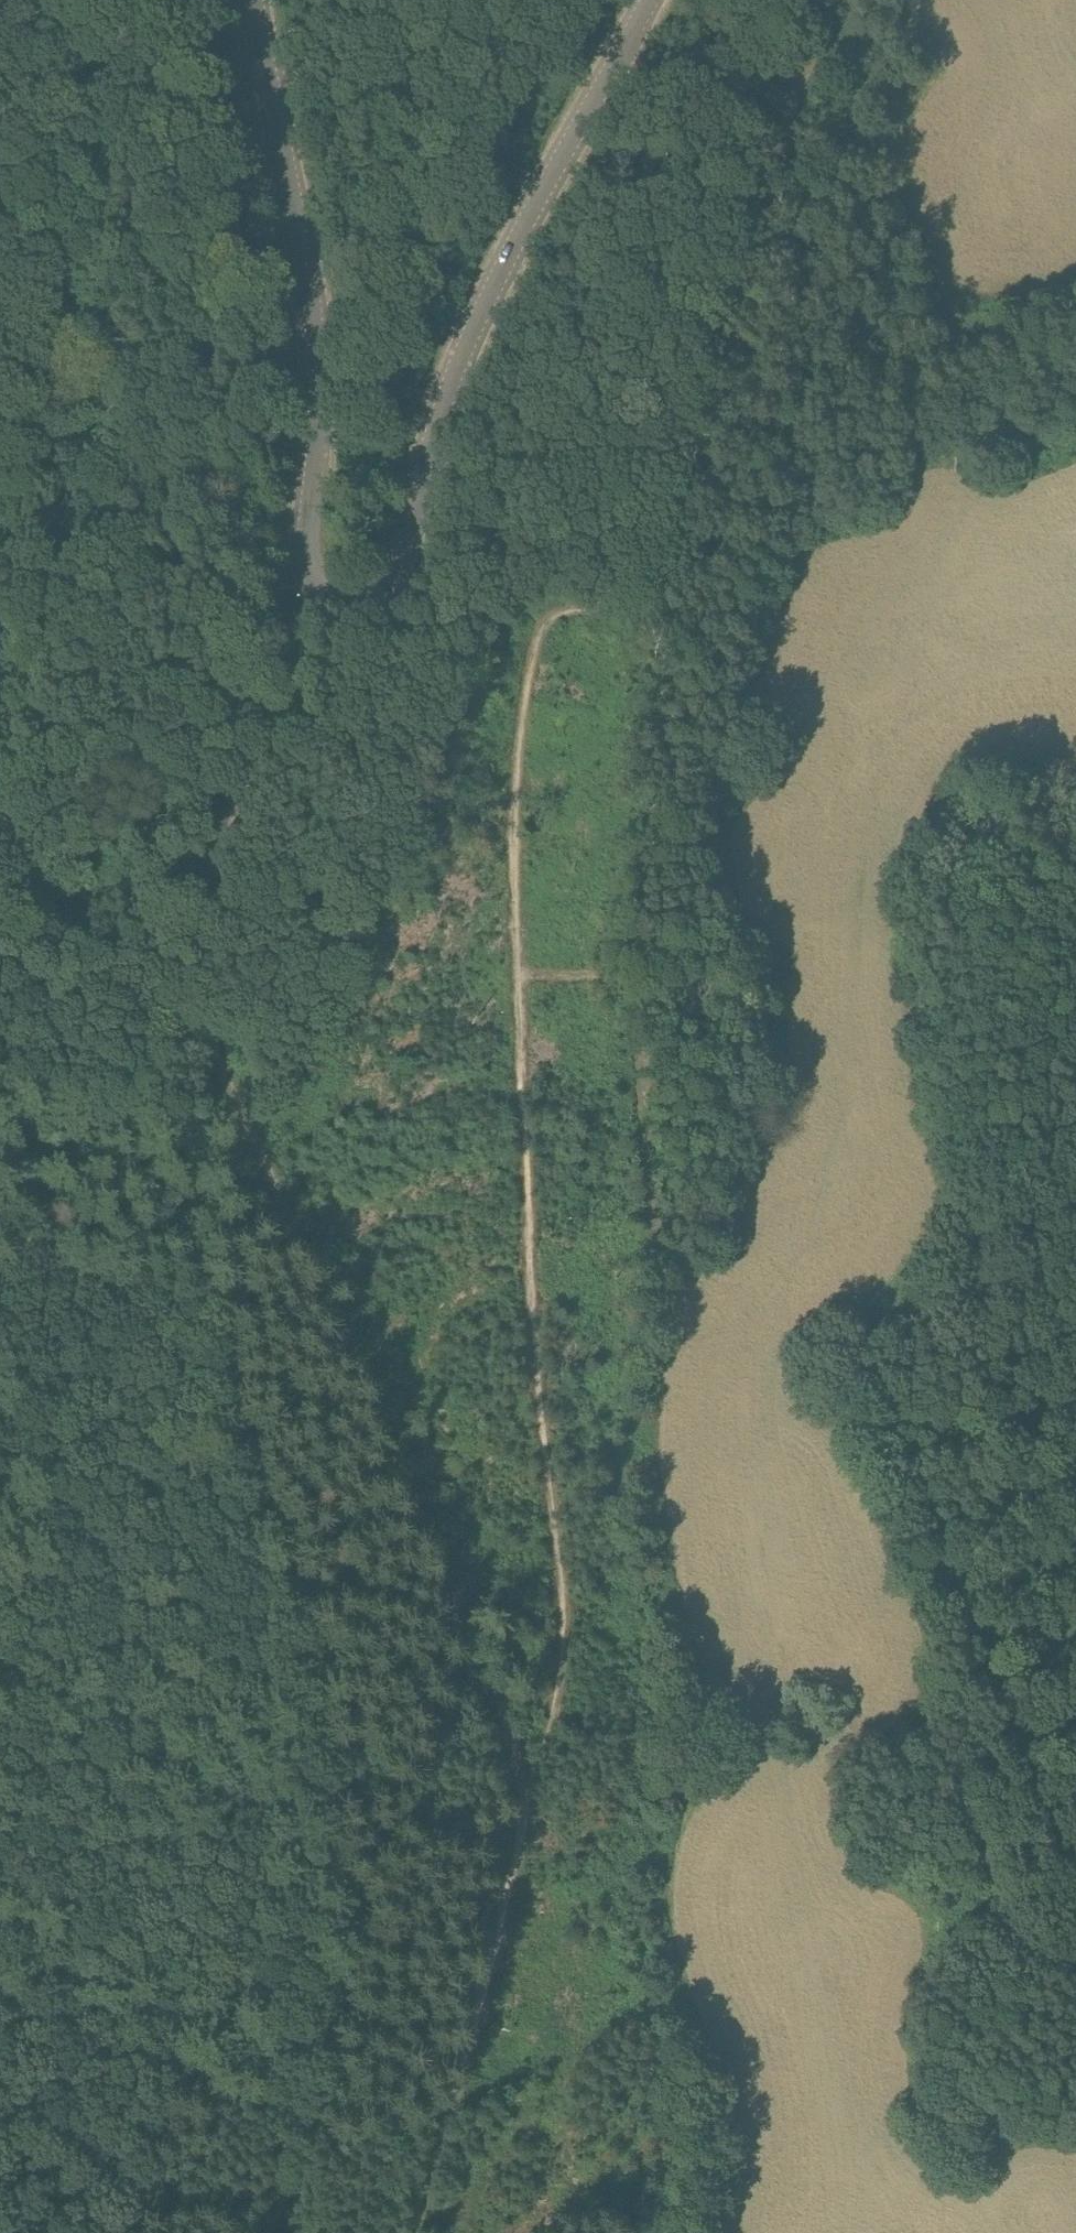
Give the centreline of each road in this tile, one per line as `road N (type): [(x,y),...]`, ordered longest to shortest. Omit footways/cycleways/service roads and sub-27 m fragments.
road 1 (track): [(411,2232),(511,1887),(524,1803),(483,1667),(238,1107),(210,1027),(199,955),(224,832),(275,733),(329,587)]
road 2 (unclassified): [(649,0),(466,346),(399,567),(380,587),(353,592),(323,583),(307,553),(315,342),(254,0)]
road 3 (track): [(288,2232),(333,2053),(339,1895),(312,1650),(232,1401),(222,1269),(238,1107)]
road 4 (track): [(0,565),(47,491),(56,450),(62,242),(132,0)]

